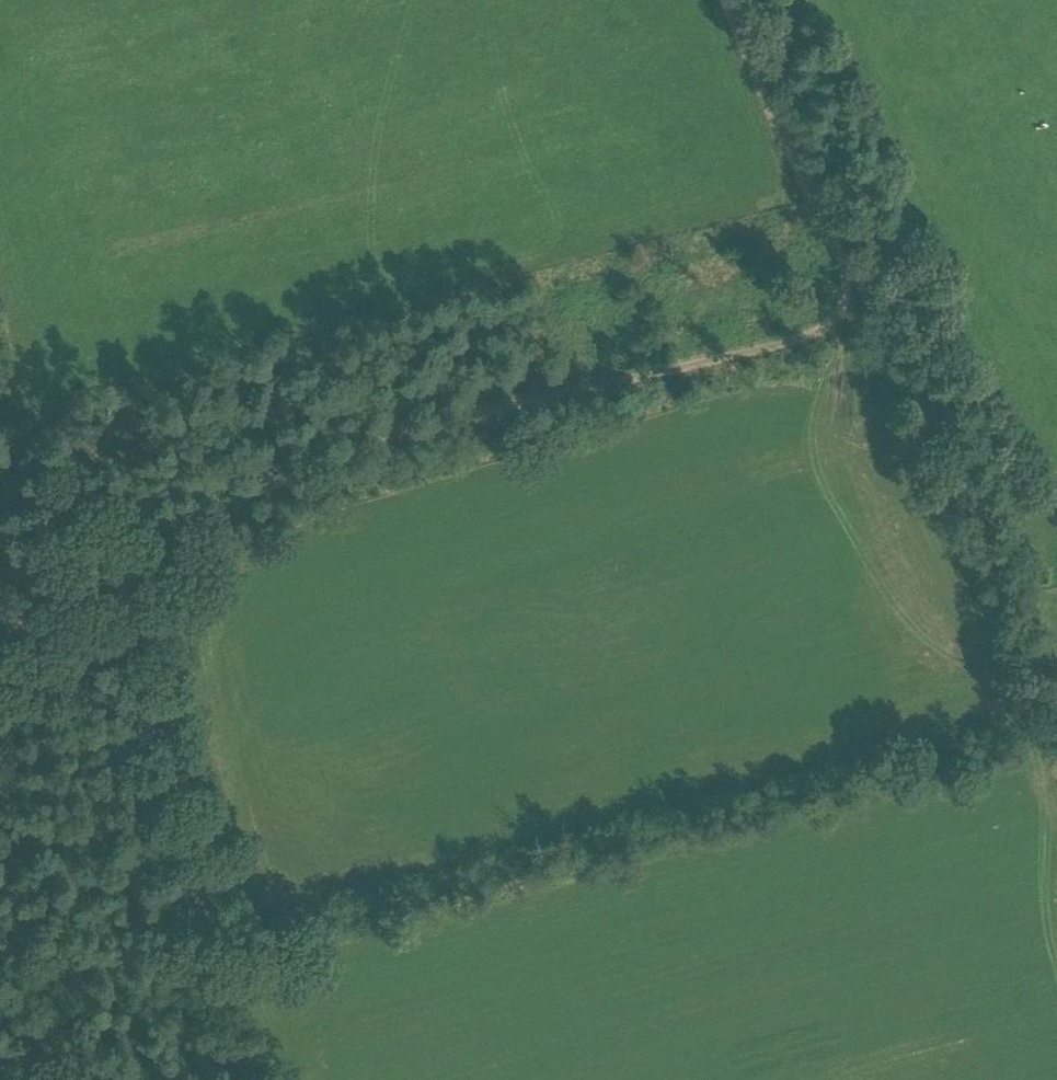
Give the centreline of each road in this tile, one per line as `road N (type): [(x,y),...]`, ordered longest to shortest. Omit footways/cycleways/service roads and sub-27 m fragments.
road 1 (track): [(724,0),(831,289),(823,322),(296,463),(193,537),(89,655),(37,660),(0,641)]

